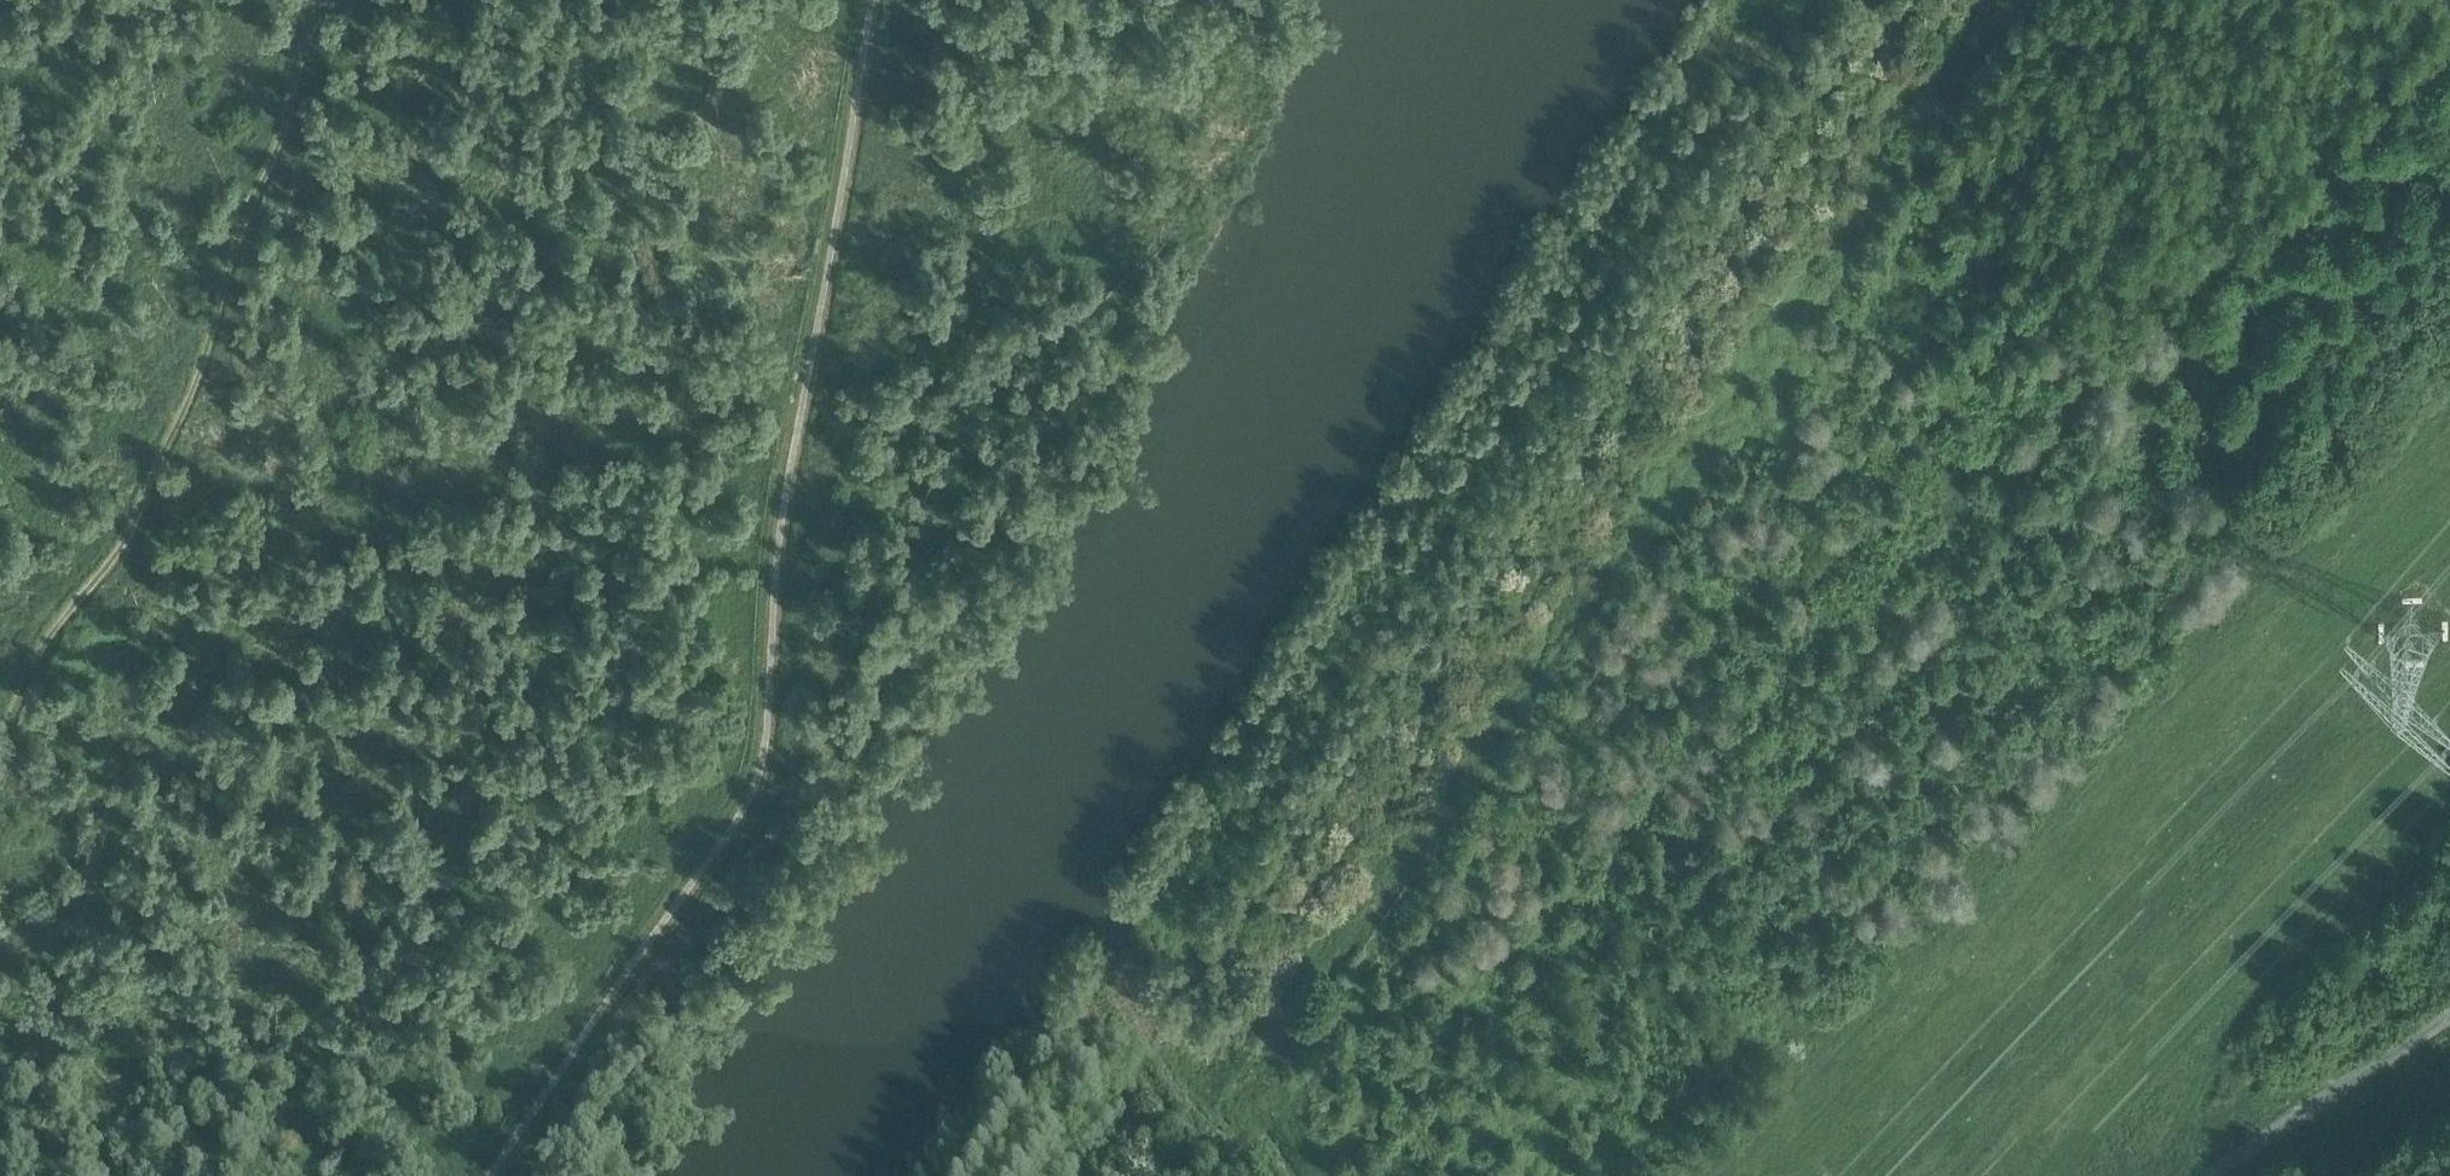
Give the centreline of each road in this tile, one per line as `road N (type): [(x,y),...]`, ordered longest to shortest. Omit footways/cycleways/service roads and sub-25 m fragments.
road 1 (unclassified): [(2206,1175),(2449,1017)]

